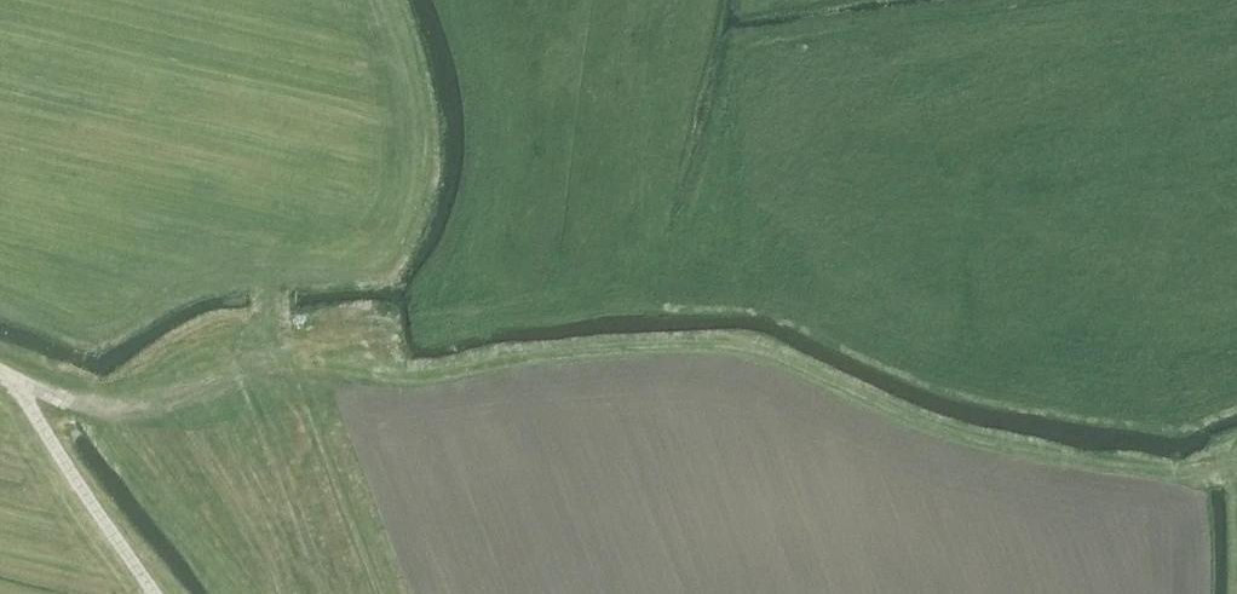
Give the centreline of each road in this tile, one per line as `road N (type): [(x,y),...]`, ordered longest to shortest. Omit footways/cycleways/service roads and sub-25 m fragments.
road 1 (track): [(292,360),(433,381),(741,353),(892,420),(1030,460),(1190,490),(1236,473)]
road 2 (track): [(806,244),(360,337),(154,408),(110,411),(25,392)]
road 3 (track): [(159,593),(25,392)]

